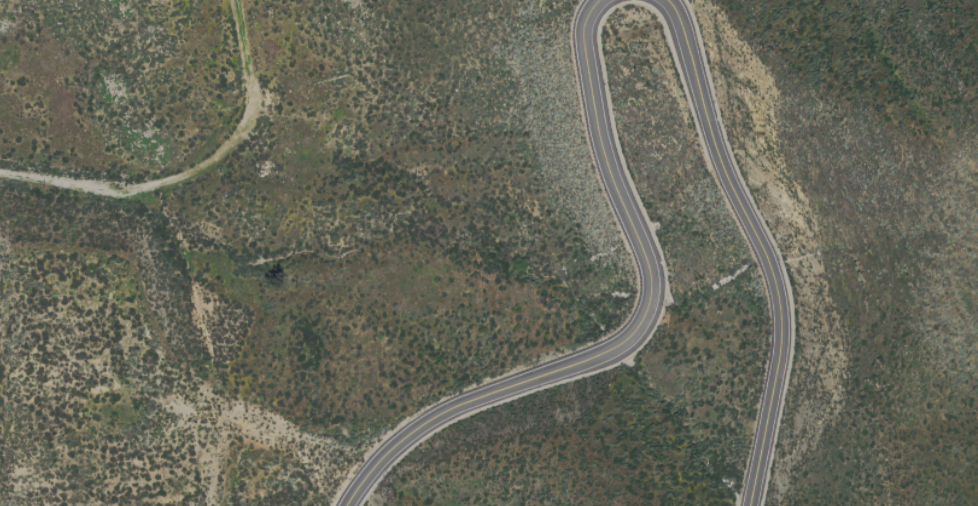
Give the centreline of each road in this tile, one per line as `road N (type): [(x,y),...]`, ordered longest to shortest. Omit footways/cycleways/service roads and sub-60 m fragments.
road 1 (residential): [(600,0),(587,15),(583,50),(649,307),(600,359),(430,425),(376,461),(349,505)]
road 2 (residential): [(751,505),(783,336),(778,292),(661,0)]

